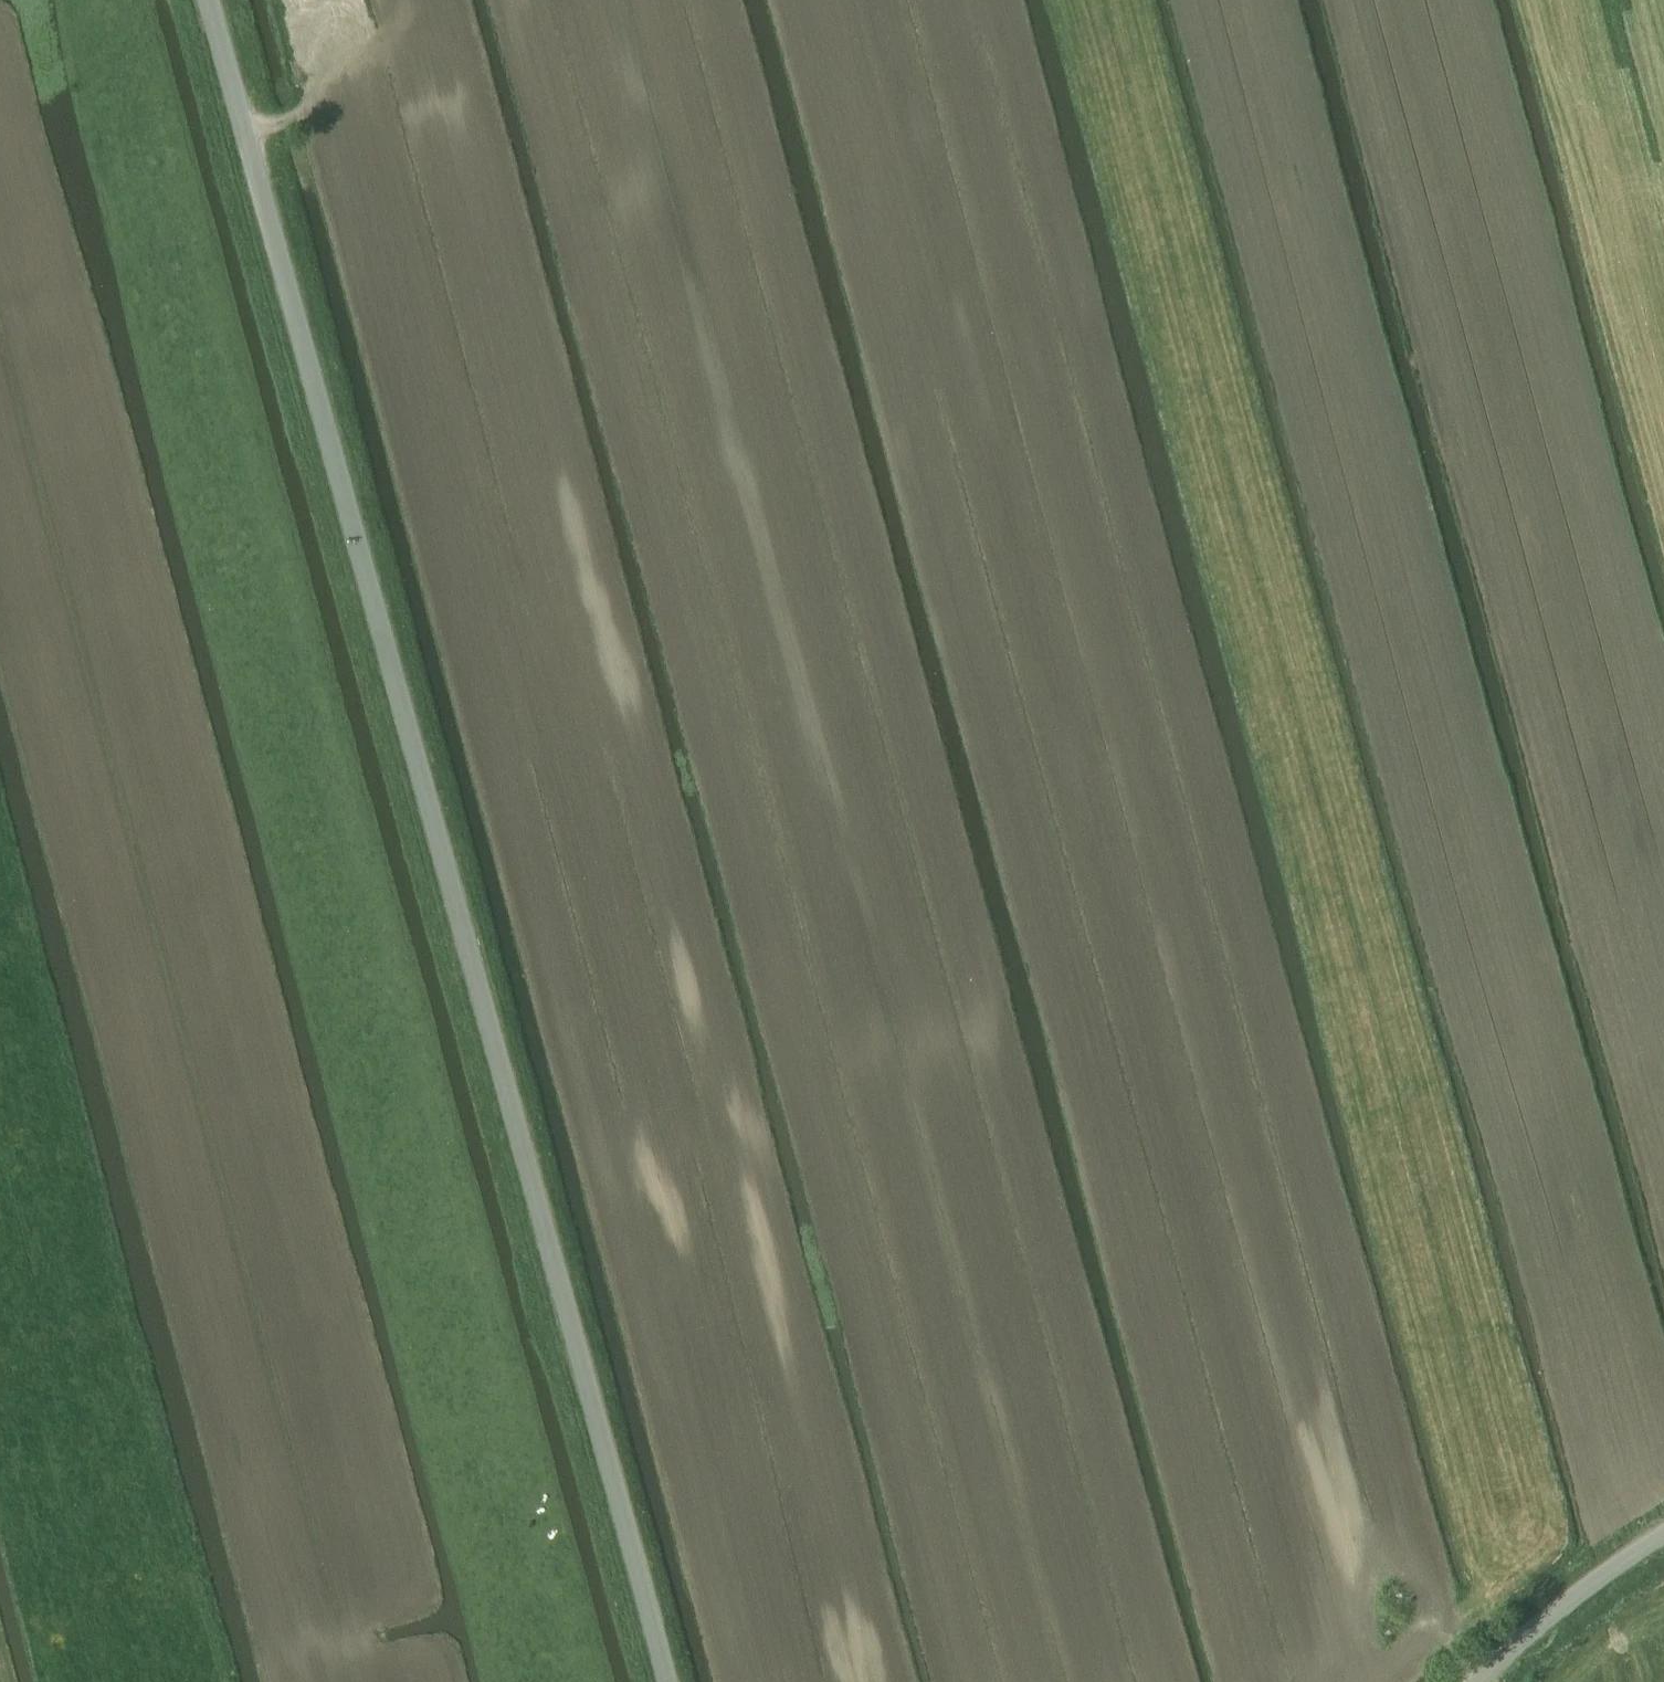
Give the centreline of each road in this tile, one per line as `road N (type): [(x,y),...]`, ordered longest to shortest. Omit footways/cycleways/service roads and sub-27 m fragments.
road 1 (unclassified): [(663,1681),(207,0)]
road 2 (unclassified): [(1474,1681),(1598,1576),(1663,1535)]

